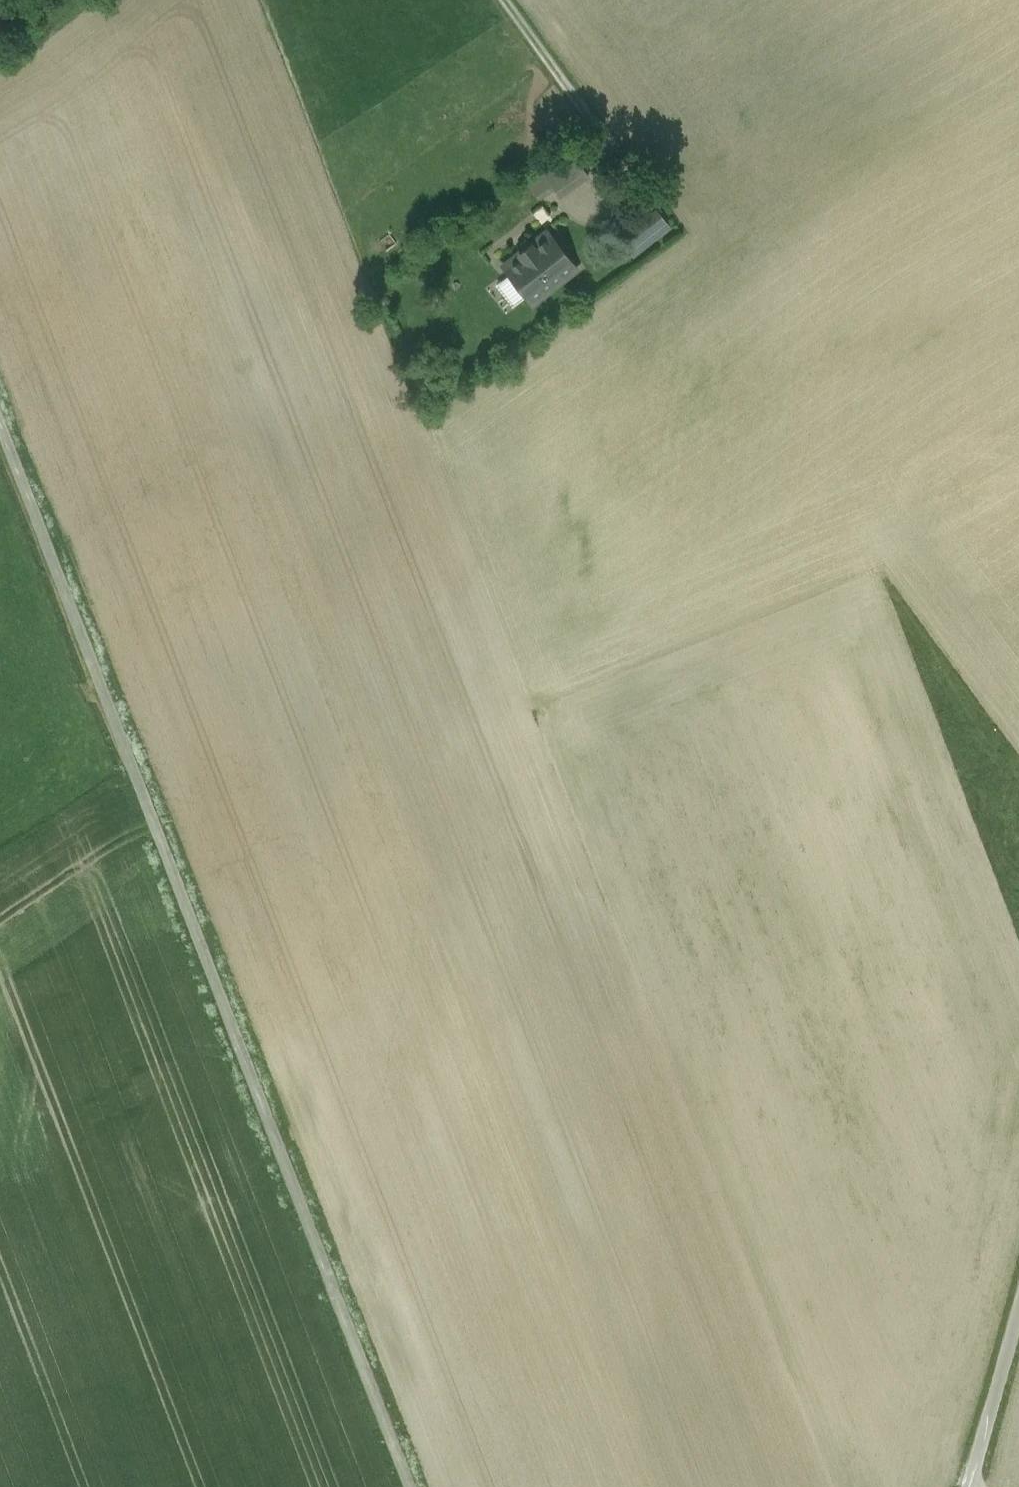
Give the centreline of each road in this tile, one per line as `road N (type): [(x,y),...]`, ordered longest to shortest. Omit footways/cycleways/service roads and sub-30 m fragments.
road 1 (unclassified): [(0,429),(407,1486)]
road 2 (unclassified): [(968,1486),(1018,1310)]

